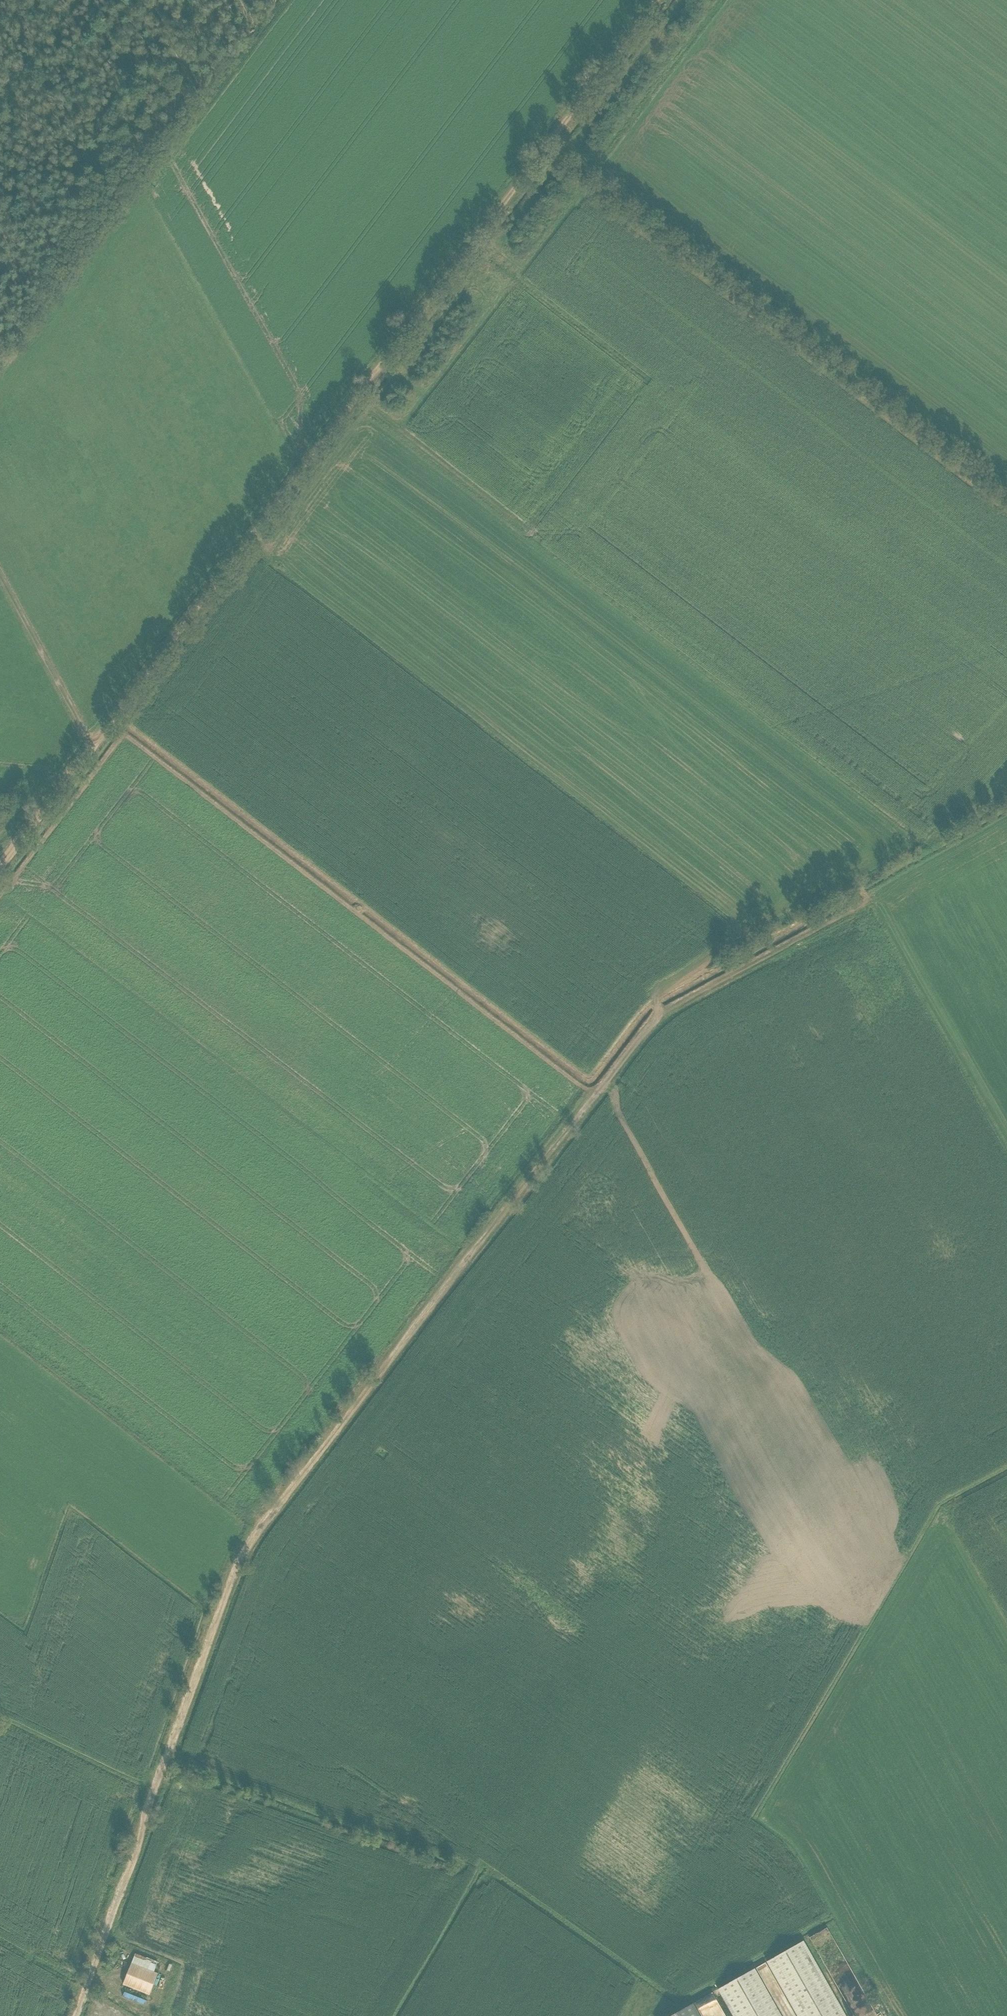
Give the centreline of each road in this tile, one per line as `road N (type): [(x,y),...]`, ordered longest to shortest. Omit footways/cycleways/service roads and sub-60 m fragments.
road 1 (track): [(868,905),(665,1012),(246,1551),(73,2015)]
road 2 (track): [(93,744),(660,0)]
road 3 (track): [(0,866),(93,744)]

